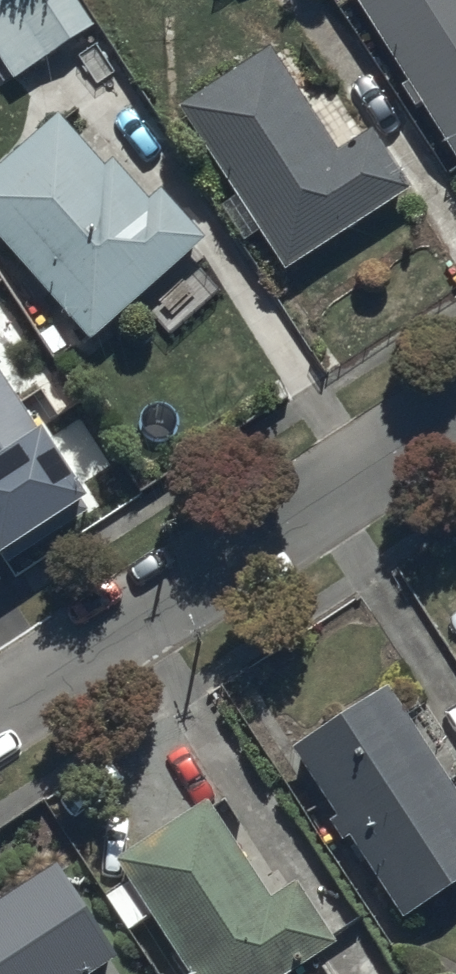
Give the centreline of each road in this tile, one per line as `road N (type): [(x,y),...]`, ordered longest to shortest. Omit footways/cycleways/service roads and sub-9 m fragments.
road 1 (residential): [(0,708),(455,411)]

